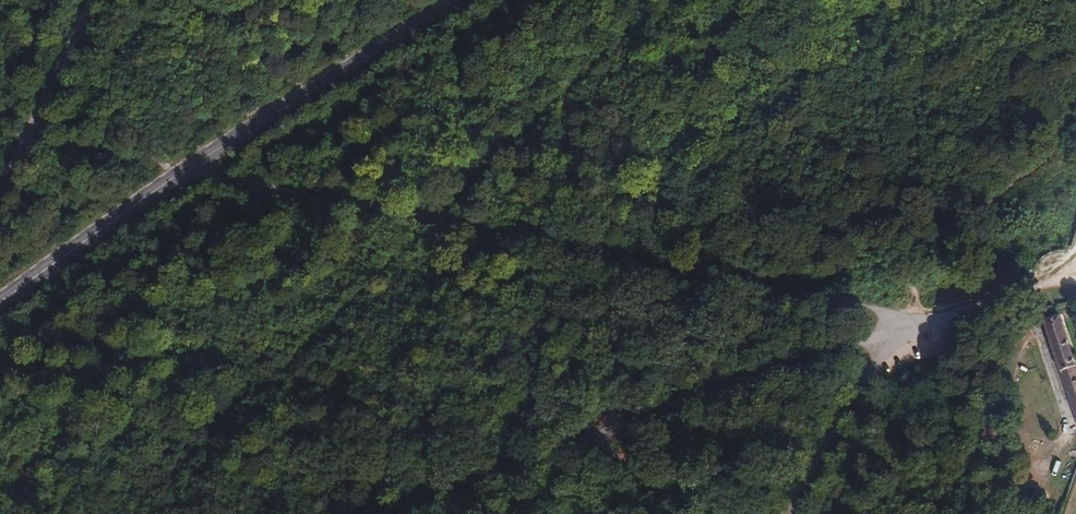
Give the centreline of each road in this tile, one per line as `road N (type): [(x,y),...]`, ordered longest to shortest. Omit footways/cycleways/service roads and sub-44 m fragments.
road 1 (track): [(137,513),(634,39),(702,0)]
road 2 (track): [(181,172),(871,320),(894,336)]
road 3 (unclassified): [(355,513),(902,341)]
road 4 (secondary): [(0,302),(181,172),(461,0)]
road 5 (unclassified): [(98,0),(0,202)]
road 6 (track): [(902,341),(846,402),(787,513)]

